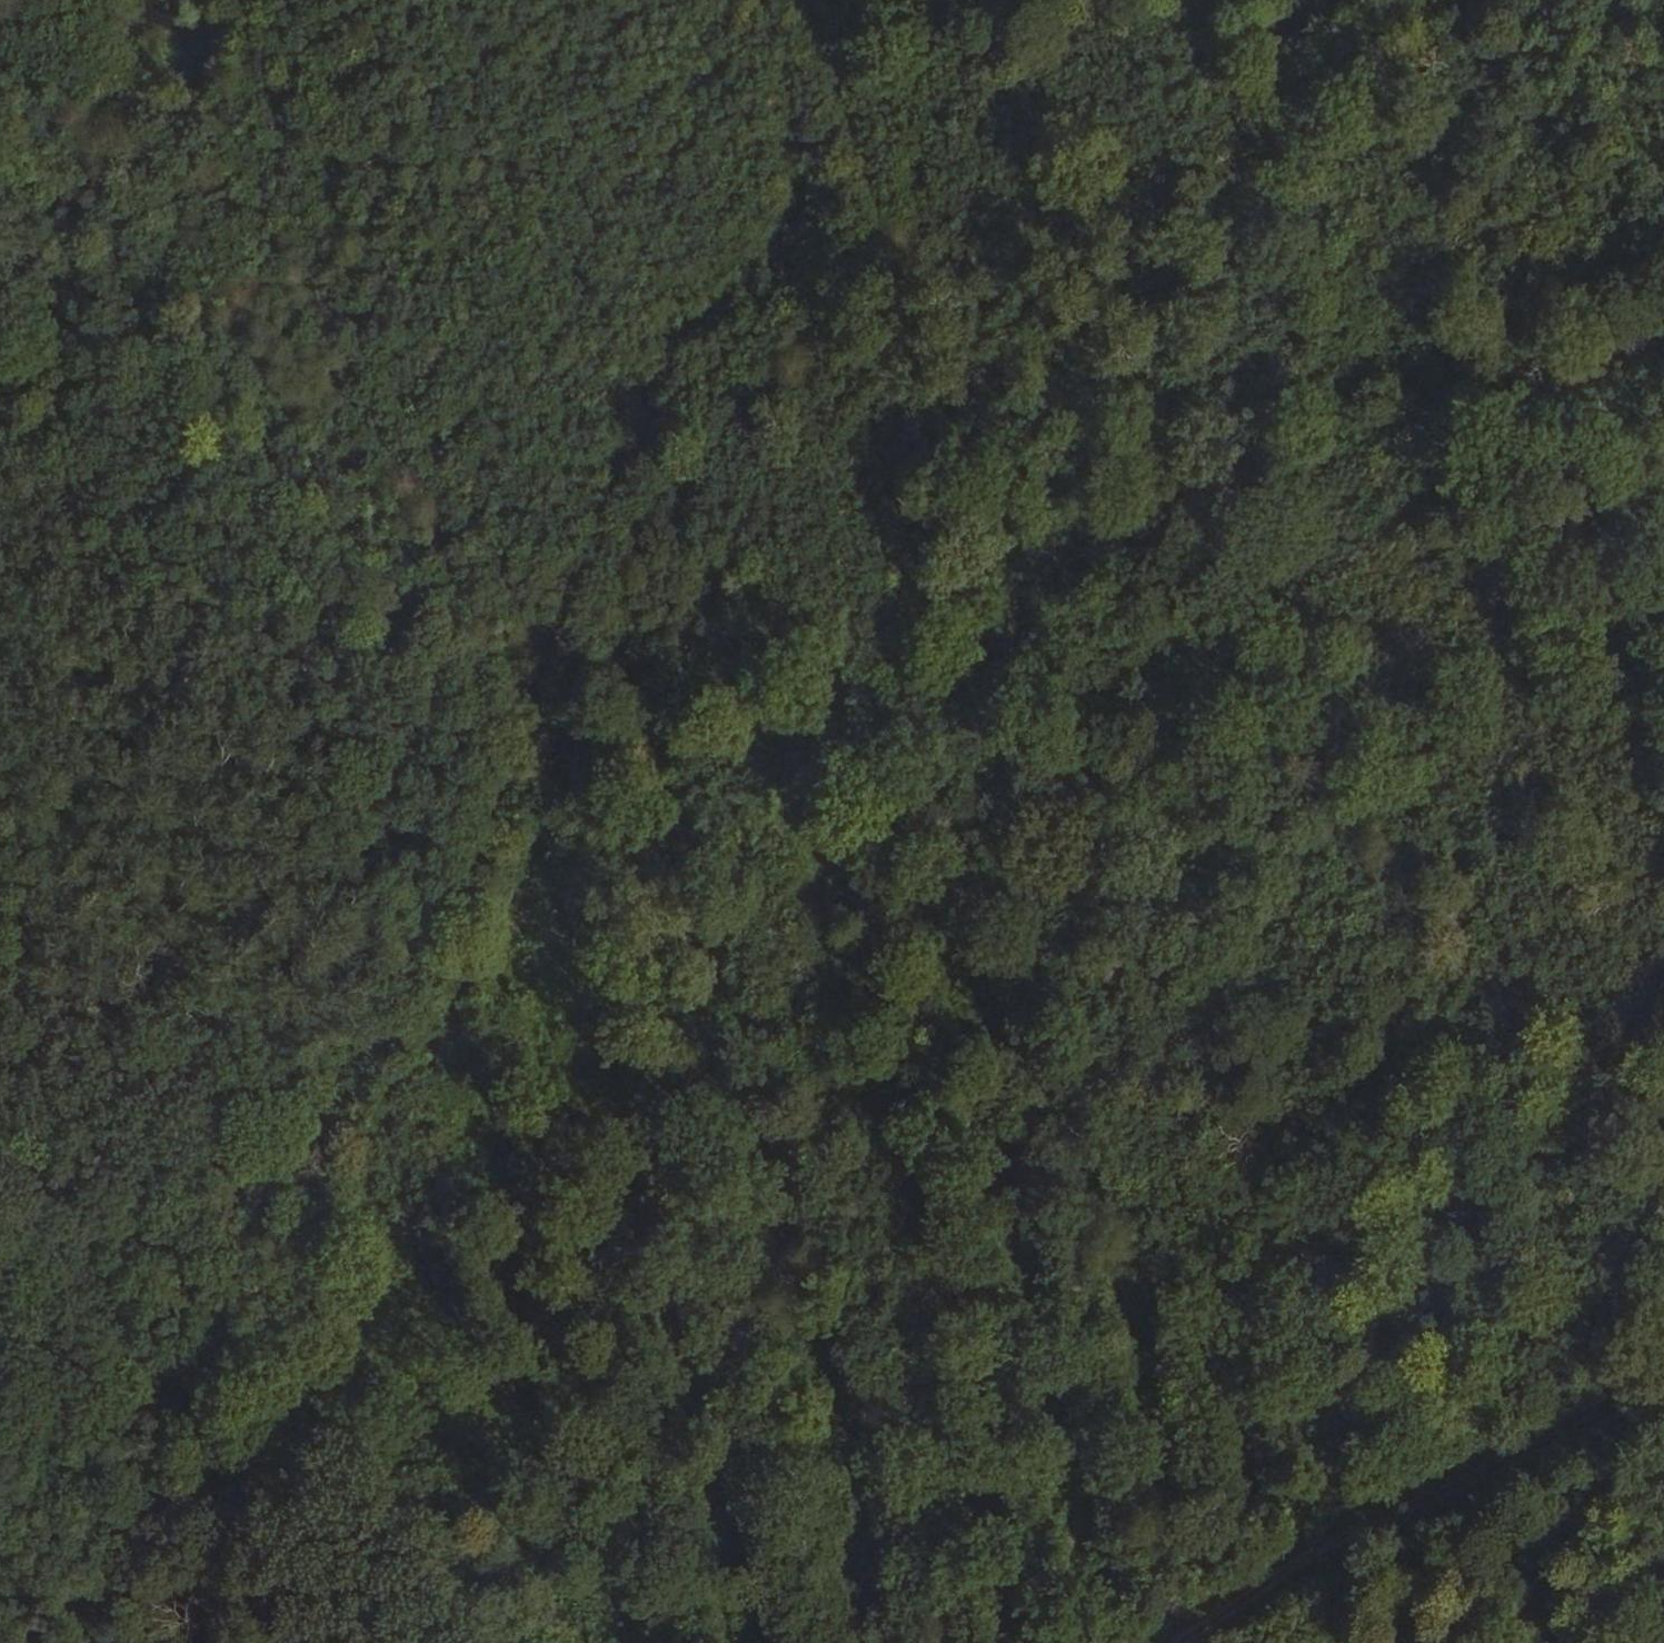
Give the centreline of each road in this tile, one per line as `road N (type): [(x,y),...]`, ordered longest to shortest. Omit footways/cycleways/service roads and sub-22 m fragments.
road 1 (track): [(495,1642),(251,1438),(177,1418),(0,1193)]
road 2 (track): [(1663,1395),(1235,1642)]

